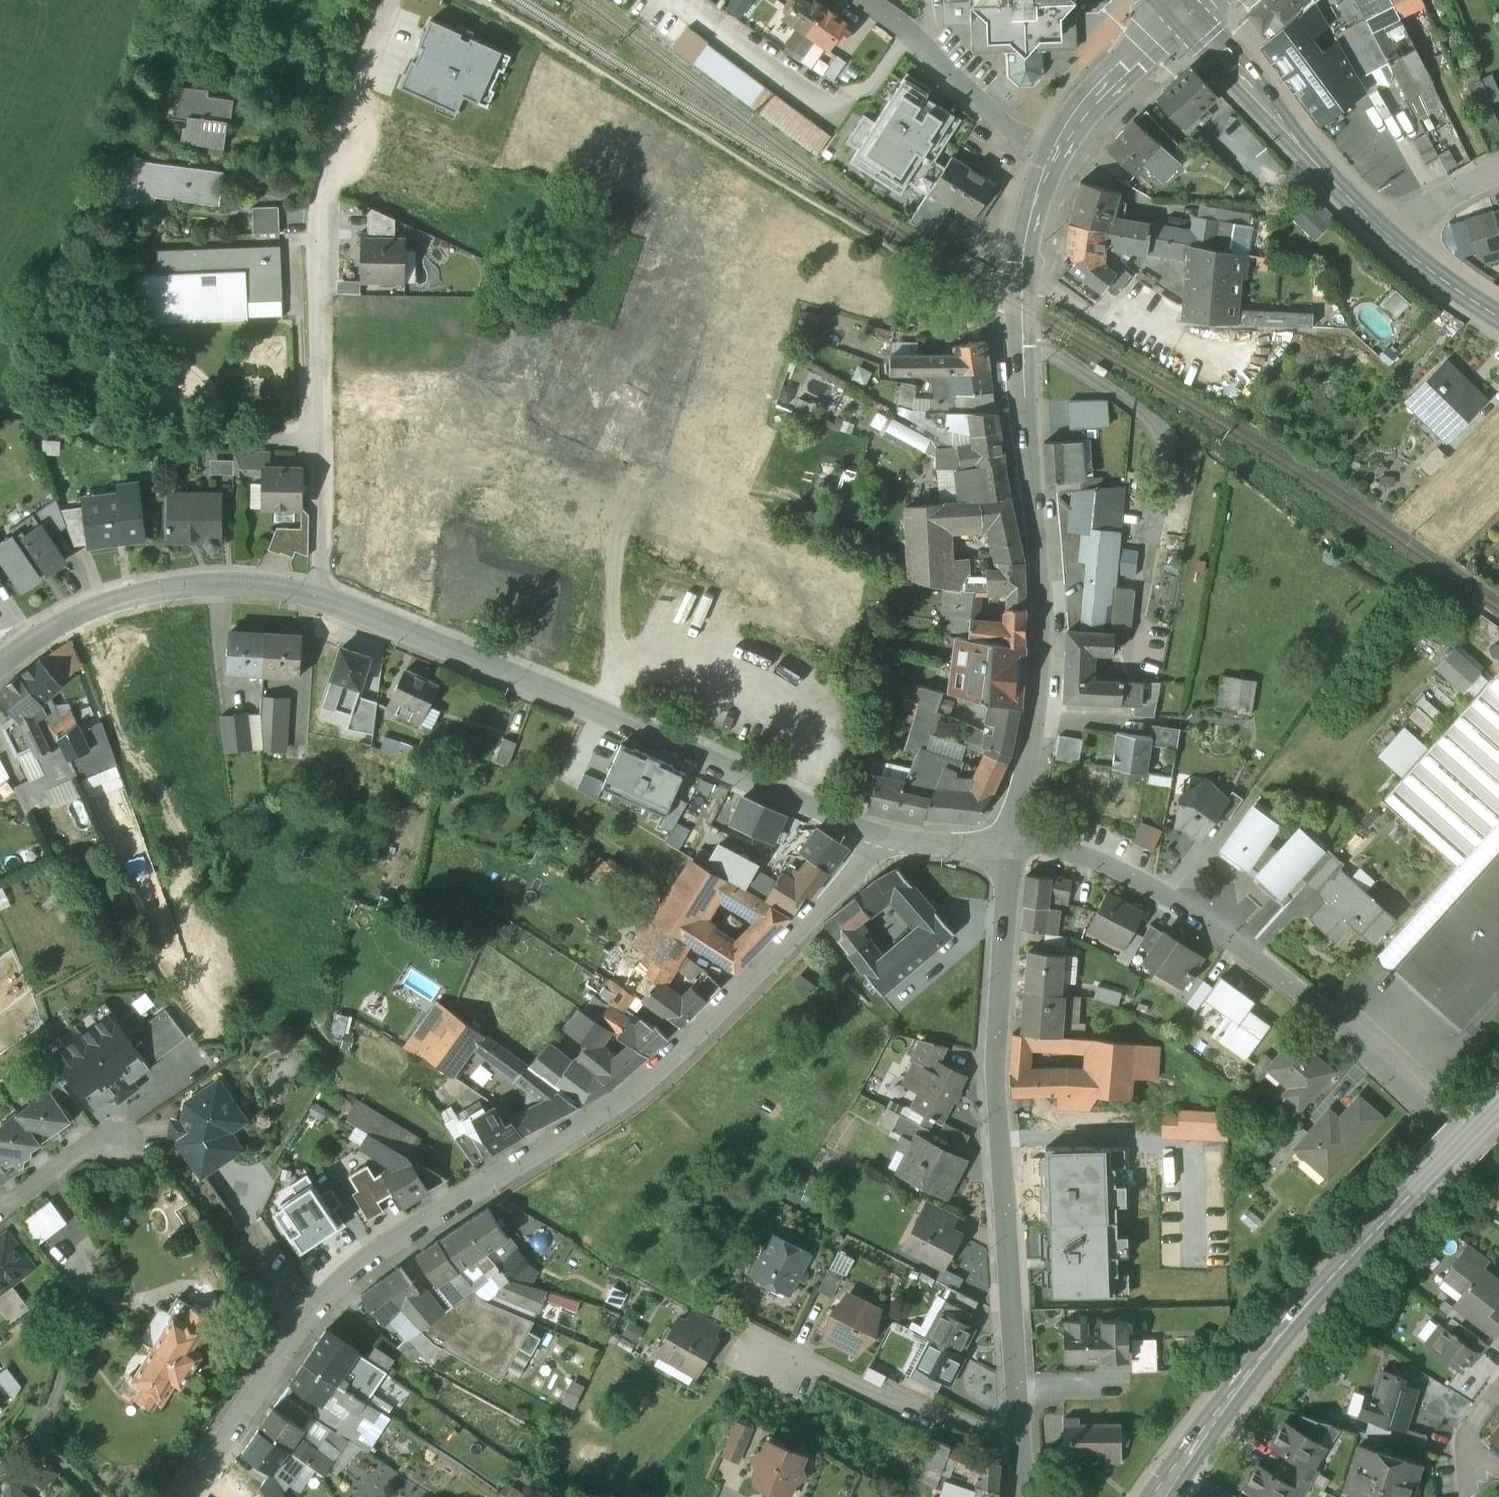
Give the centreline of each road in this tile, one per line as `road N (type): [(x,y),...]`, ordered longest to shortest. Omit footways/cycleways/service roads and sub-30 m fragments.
road 1 (residential): [(892,843),(636,1093),(409,1230),(327,1297),(186,1496)]
road 2 (residential): [(1050,166),(1023,259),(1022,337),(1043,583),(1039,693),(1009,849)]
road 3 (residential): [(892,843),(320,595)]
road 4 (residential): [(320,595),(311,231),(323,167),(390,0)]
road 5 (residential): [(1009,849),(1051,848),(1109,864),(1169,896),(1282,978),(1498,1165)]
road 6 (residential): [(1009,849),(995,1061),(1020,1429)]
road 7 (residential): [(1159,1496),(1306,1306),(1498,1102)]
road 8 (residential): [(320,595),(254,583),(130,595),(78,615),(0,666)]
road 9 (track): [(0,407),(126,443),(318,440)]
road 10 (secondary): [(1394,239),(1186,19)]
road 11 (residential): [(745,1329),(864,1394),(983,1432),(1020,1429)]
road 12 (residential): [(0,1213),(203,1057)]
road 13 (residential): [(865,0),(1050,166)]
road 14 (residential): [(1186,19),(1083,118),(1050,166)]
road 15 (secondary): [(1498,317),(1394,239)]
road 16 (residential): [(1498,170),(1441,197),(1394,239)]

